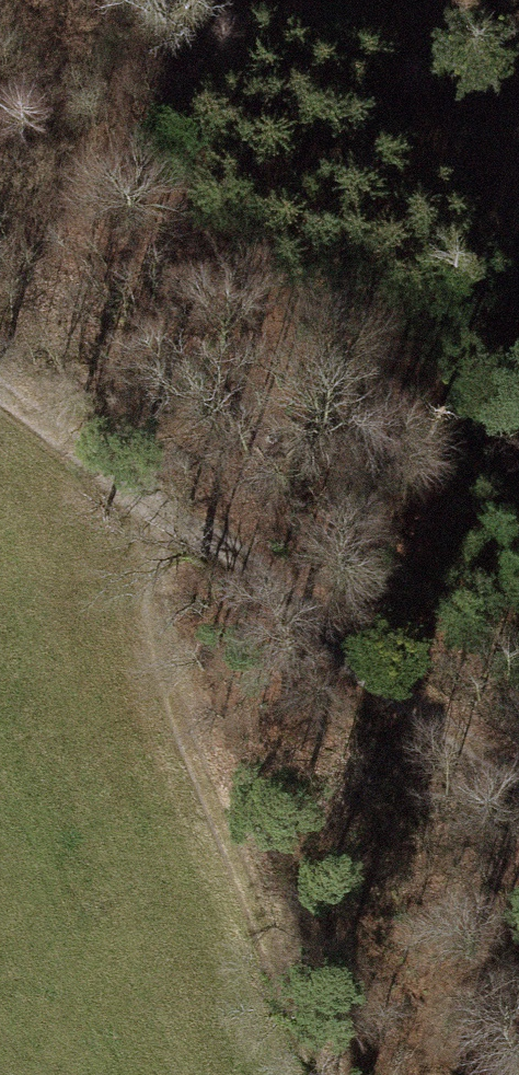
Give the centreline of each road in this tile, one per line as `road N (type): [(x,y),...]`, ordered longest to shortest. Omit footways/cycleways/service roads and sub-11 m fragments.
road 1 (track): [(0,381),(76,441),(315,1074)]
road 2 (track): [(518,826),(76,441)]

